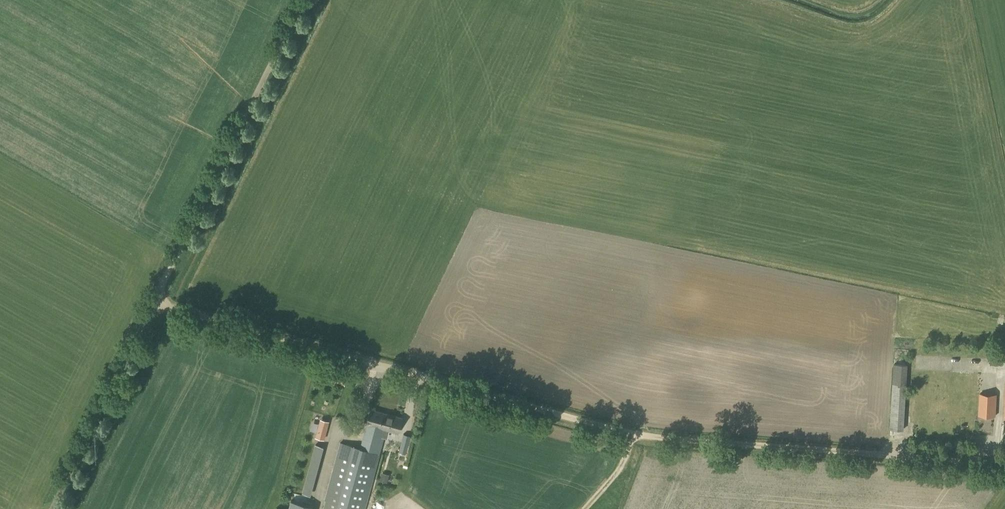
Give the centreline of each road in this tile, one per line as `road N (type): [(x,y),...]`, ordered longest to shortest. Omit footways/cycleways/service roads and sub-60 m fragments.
road 1 (track): [(415,376),(620,434),(884,455)]
road 2 (unclassified): [(151,302),(299,0)]
road 3 (unclassified): [(151,302),(415,376)]
road 4 (unclassified): [(51,508),(151,302)]
road 5 (unclassified): [(884,455),(1004,464)]

